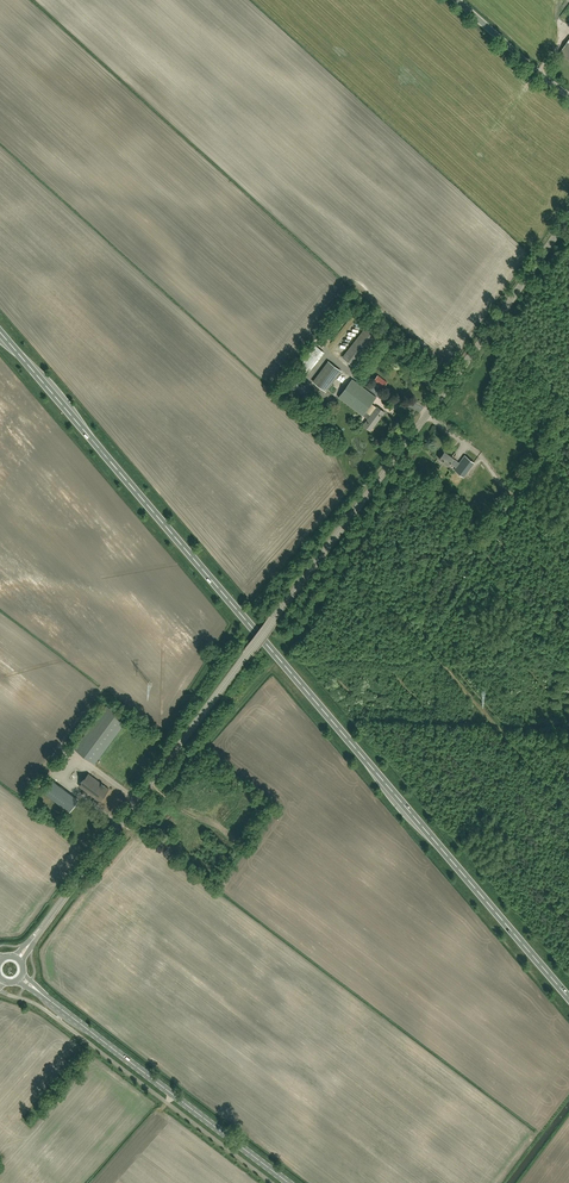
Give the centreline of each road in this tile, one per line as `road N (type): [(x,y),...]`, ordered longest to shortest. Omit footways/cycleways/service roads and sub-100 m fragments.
road 1 (unclassified): [(18,959),(568,217)]
road 2 (primary): [(568,998),(0,332)]
road 3 (tertiary): [(289,1182),(21,977)]
road 4 (unclassified): [(568,97),(456,0)]

